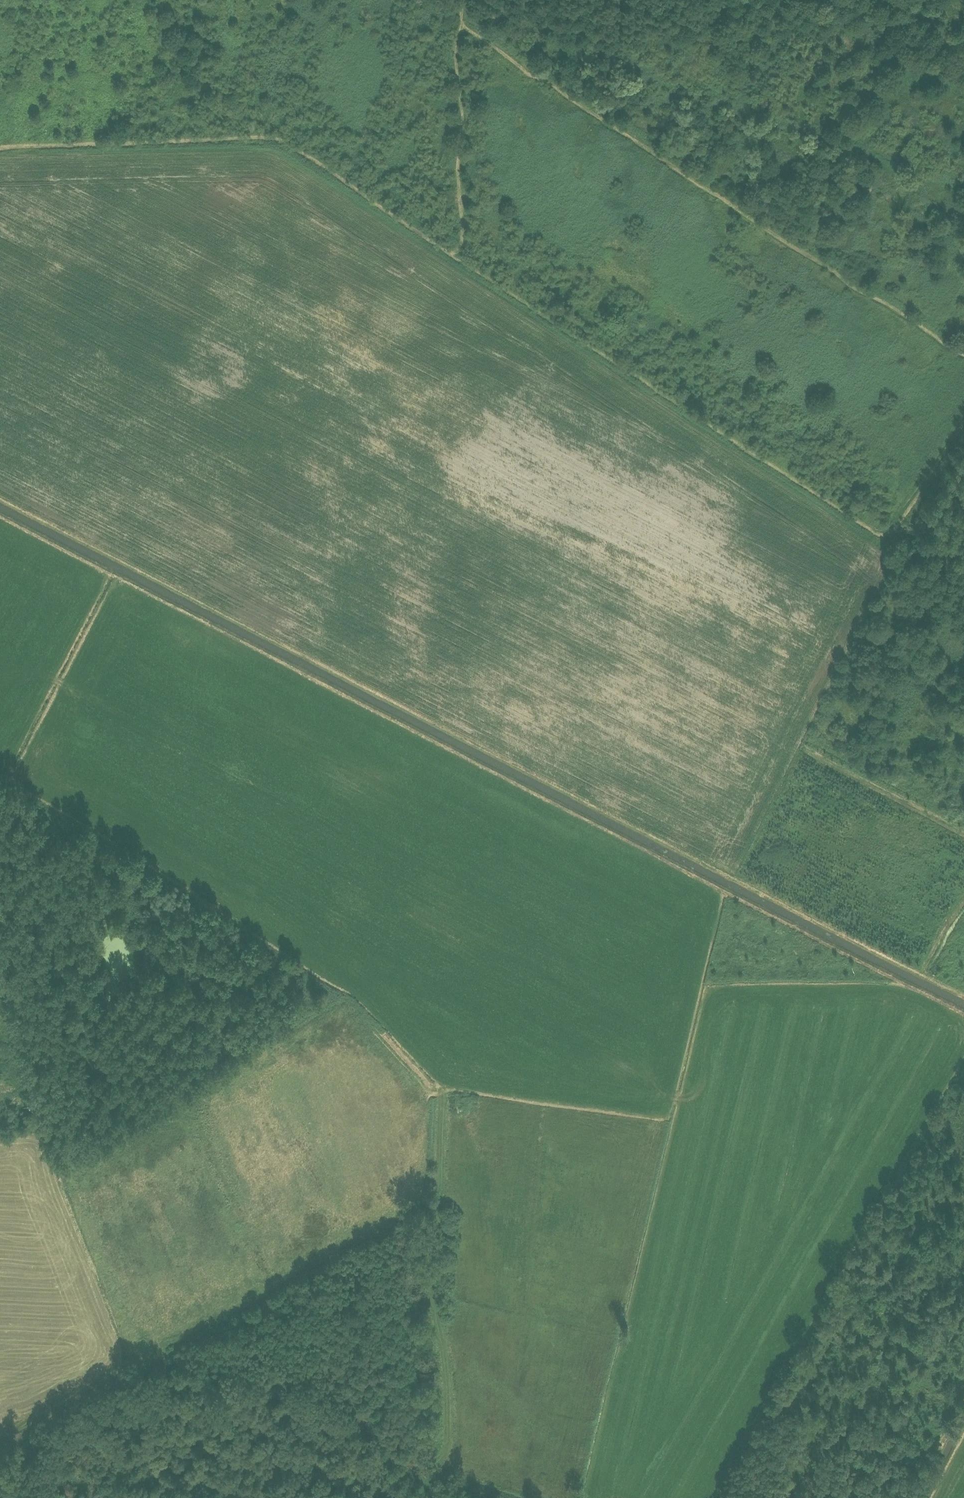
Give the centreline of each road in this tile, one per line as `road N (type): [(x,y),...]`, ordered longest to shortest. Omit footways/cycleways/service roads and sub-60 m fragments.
road 1 (track): [(480,1497),(411,1463),(323,1393),(284,1378),(142,1391),(0,1473)]

